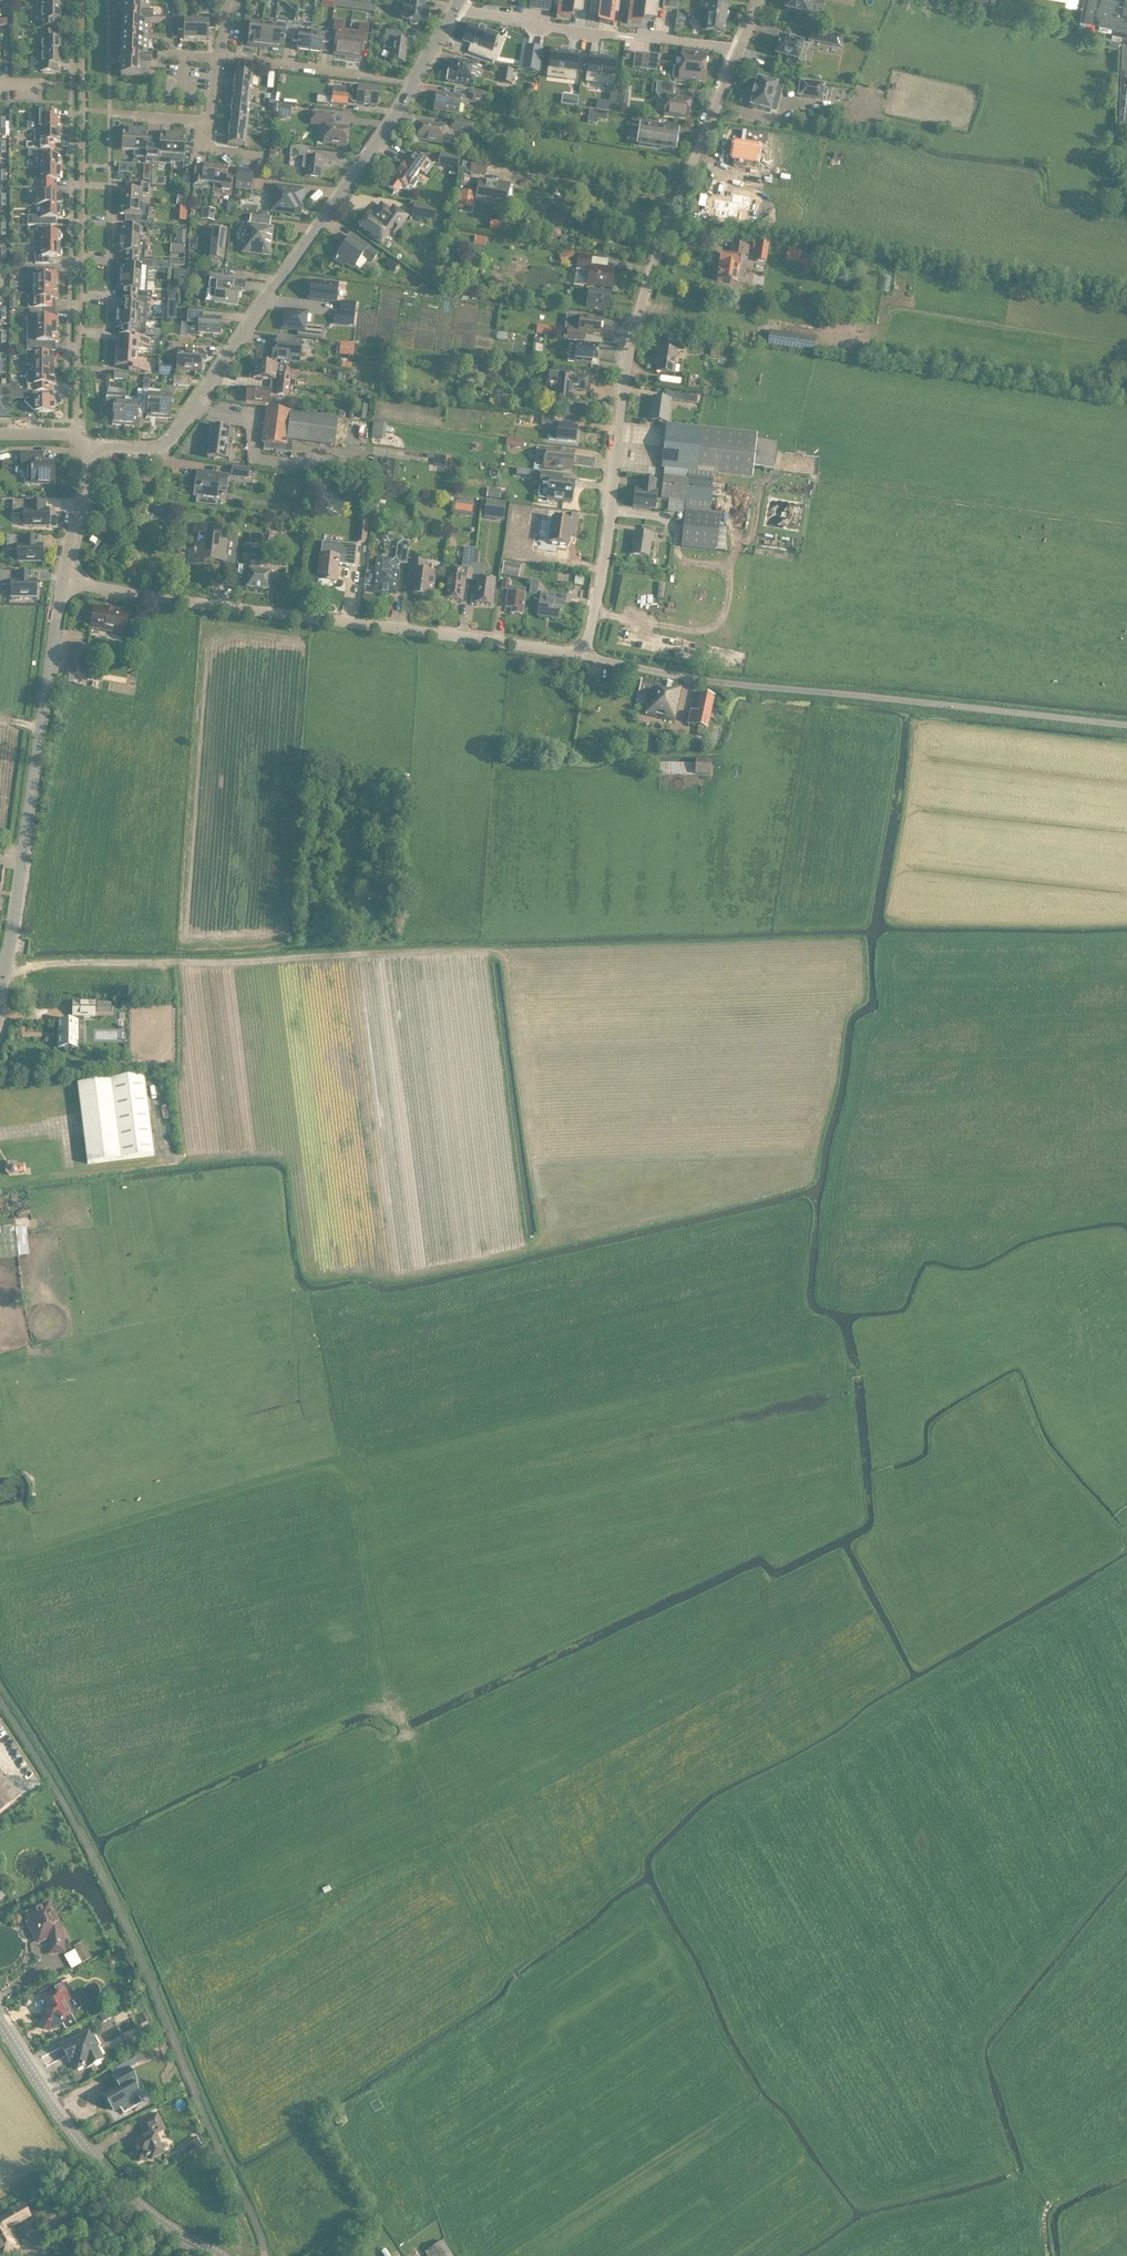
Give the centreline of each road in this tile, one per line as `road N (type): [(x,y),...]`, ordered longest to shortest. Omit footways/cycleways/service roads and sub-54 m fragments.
road 1 (residential): [(586,654),(641,310),(687,175),(764,0)]
road 2 (track): [(1126,528),(786,478),(762,488),(750,539),(729,560),(726,602),(710,631),(594,614)]
road 3 (unclassified): [(85,447),(143,449),(169,440),(325,216),(461,2)]
road 4 (residential): [(1126,724),(756,686),(586,654)]
road 5 (residential): [(586,654),(63,581)]
road 6 (residential): [(76,436),(80,0)]
road 7 (unclassified): [(3,985),(63,581)]
road 8 (tertiary): [(219,2255),(110,2178),(0,2023)]
road 9 (track): [(216,962),(5,971)]
road 10 (residential): [(461,2),(529,23),(651,38)]
road 11 (track): [(971,2040),(970,2073),(1006,2160),(1044,2209)]
road 12 (residential): [(367,76),(221,58)]
road 13 (track): [(1126,2161),(1044,2209),(1048,2255)]
road 14 (unclassified): [(63,581),(88,470),(85,447)]

